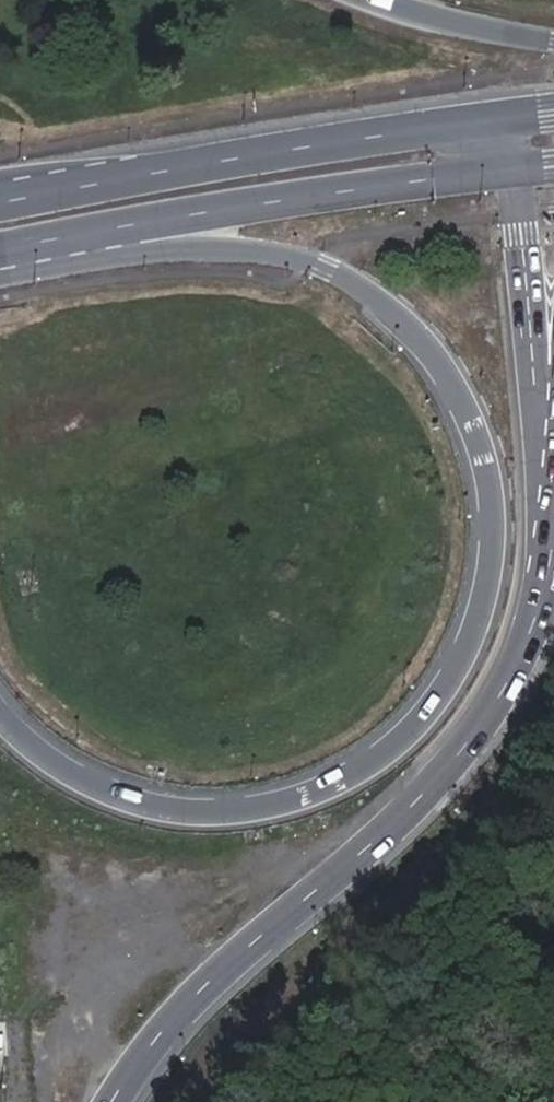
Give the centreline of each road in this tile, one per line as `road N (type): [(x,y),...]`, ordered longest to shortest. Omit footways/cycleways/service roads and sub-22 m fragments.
road 1 (trunk): [(0,279),(212,249),(296,257),(354,281),(407,324),(462,401),(487,473),(494,542),(481,609),(441,693),(404,737),(320,789),(252,808),(158,807),(58,764),(0,713)]
road 2 (trunk): [(114,1101),(206,983),(422,797),(465,749),(526,651),(551,546)]
road 3 (primary): [(0,251),(245,207),(514,171)]
road 4 (primary): [(465,125),(0,203)]
road 5 (trunk): [(551,546),(514,171)]
road 6 (trunk): [(553,40),(381,0)]

